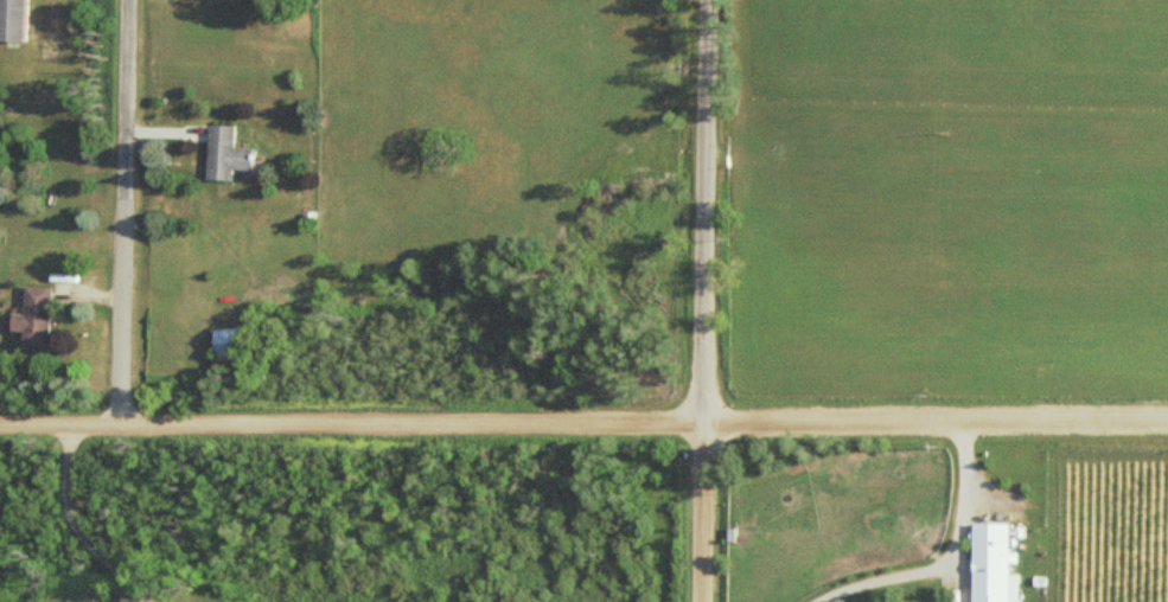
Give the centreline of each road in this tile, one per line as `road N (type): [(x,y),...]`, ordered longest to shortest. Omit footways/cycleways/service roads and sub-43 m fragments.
road 1 (residential): [(1167,420),(0,423)]
road 2 (residential): [(125,423),(128,0)]
road 3 (residential): [(707,423),(709,0)]
road 4 (residential): [(707,601),(707,423)]

